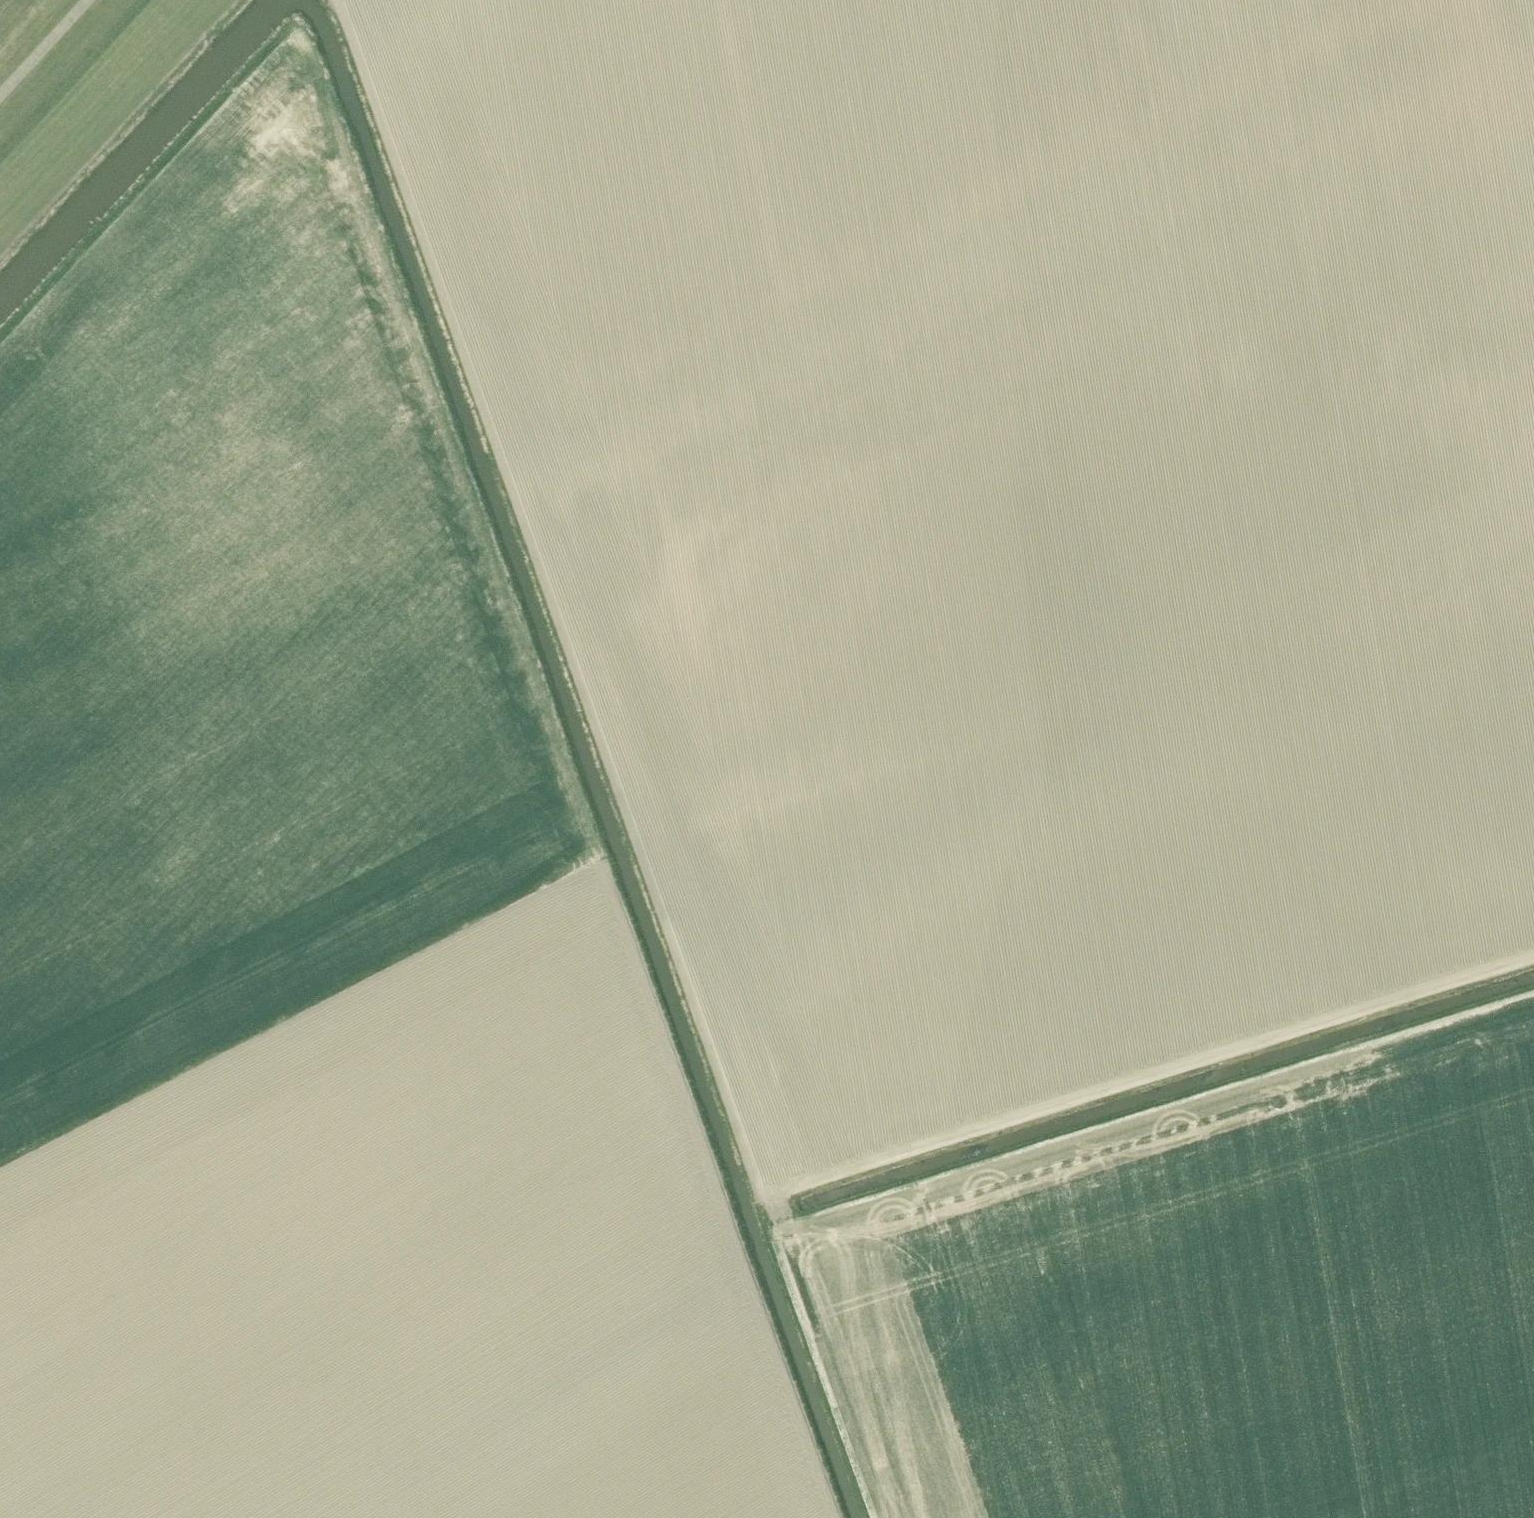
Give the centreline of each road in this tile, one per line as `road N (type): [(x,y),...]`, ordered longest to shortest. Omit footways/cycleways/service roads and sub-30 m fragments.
road 1 (unclassified): [(0,97),(88,0)]

